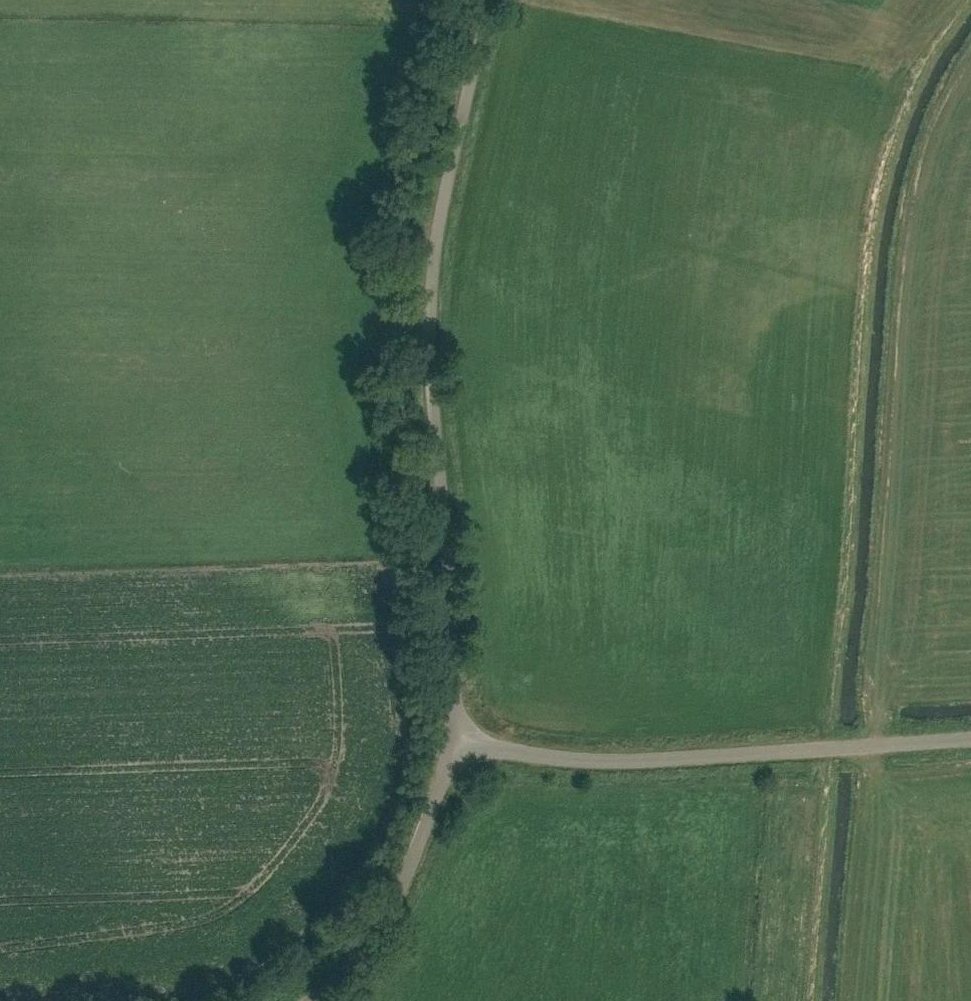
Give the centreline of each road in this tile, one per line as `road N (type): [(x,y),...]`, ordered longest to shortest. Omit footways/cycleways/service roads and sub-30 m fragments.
road 1 (unclassified): [(455,747),(430,362),(431,266),(488,0)]
road 2 (unclassified): [(455,747),(618,762),(970,738)]
road 3 (unclassified): [(455,747),(408,870),(370,932),(310,1000)]

